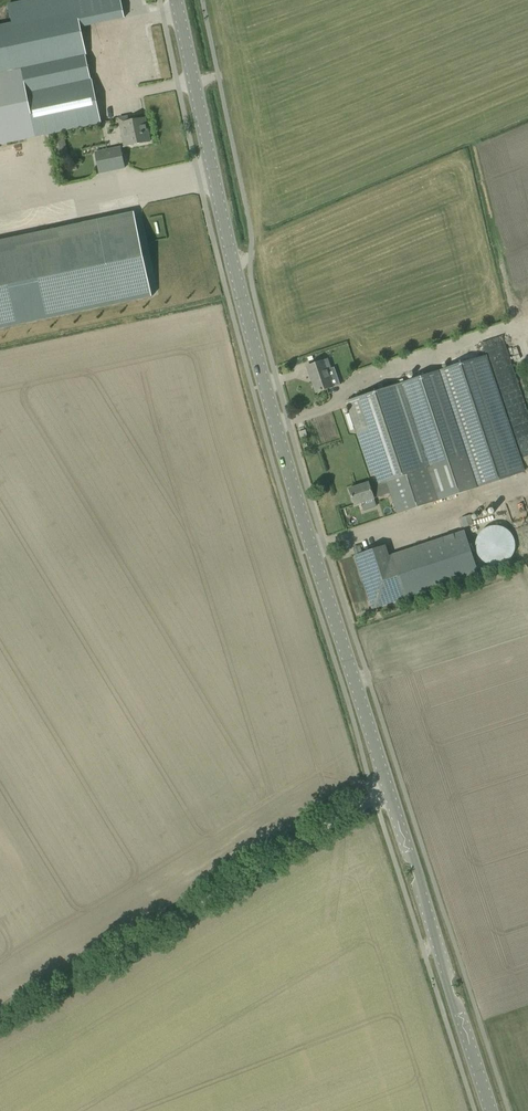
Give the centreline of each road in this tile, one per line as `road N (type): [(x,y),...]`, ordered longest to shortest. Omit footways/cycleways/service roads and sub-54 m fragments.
road 1 (tertiary): [(490,1110),(256,359),(177,0)]
road 2 (track): [(0,1023),(387,787)]

